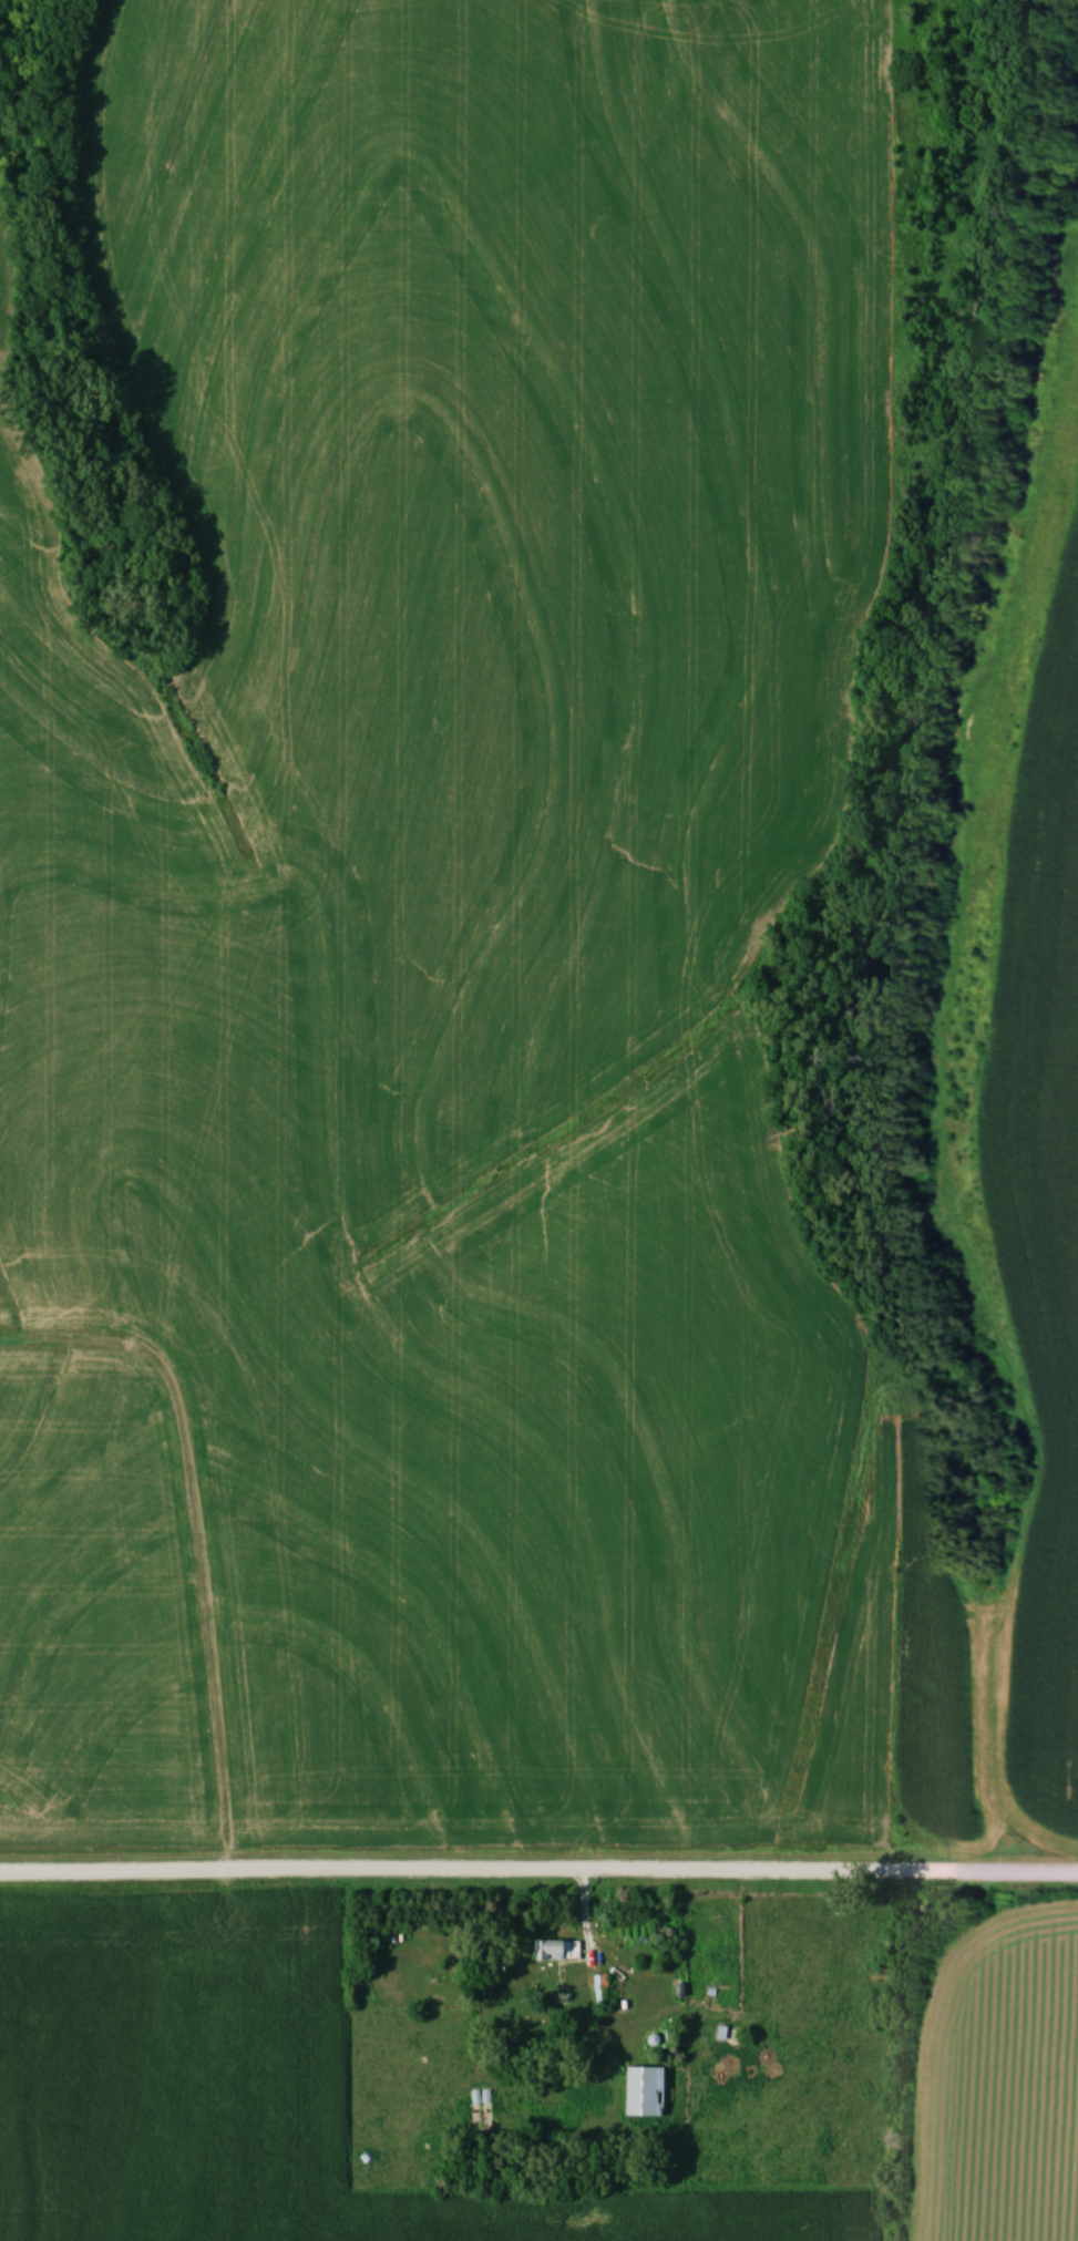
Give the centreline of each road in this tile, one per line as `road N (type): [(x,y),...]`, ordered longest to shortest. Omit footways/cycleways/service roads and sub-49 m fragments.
road 1 (residential): [(0,1876),(1077,1877)]

